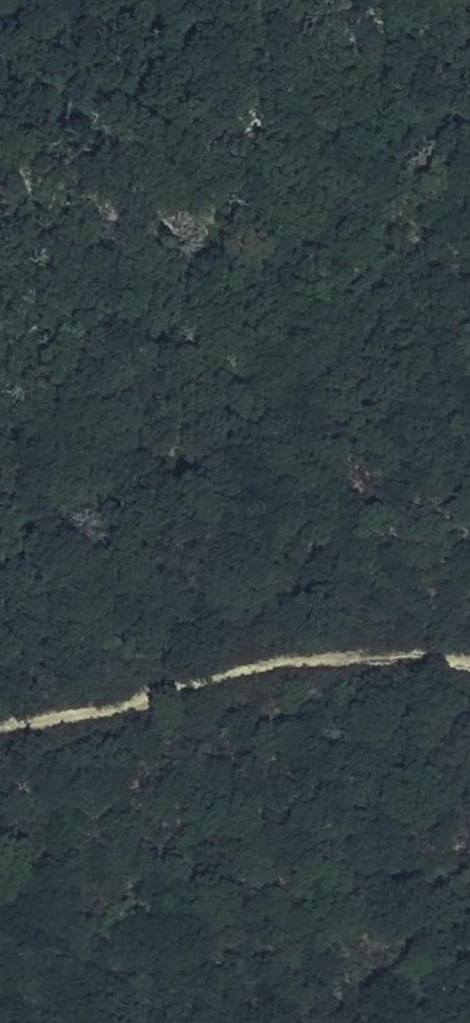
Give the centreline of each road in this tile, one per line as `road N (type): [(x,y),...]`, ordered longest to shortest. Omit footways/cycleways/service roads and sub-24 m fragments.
road 1 (track): [(0,723),(31,724),(338,654),(469,664)]
road 2 (track): [(166,177),(408,0)]
road 3 (track): [(0,340),(166,177)]
road 4 (track): [(166,177),(109,196),(62,195),(0,174)]

